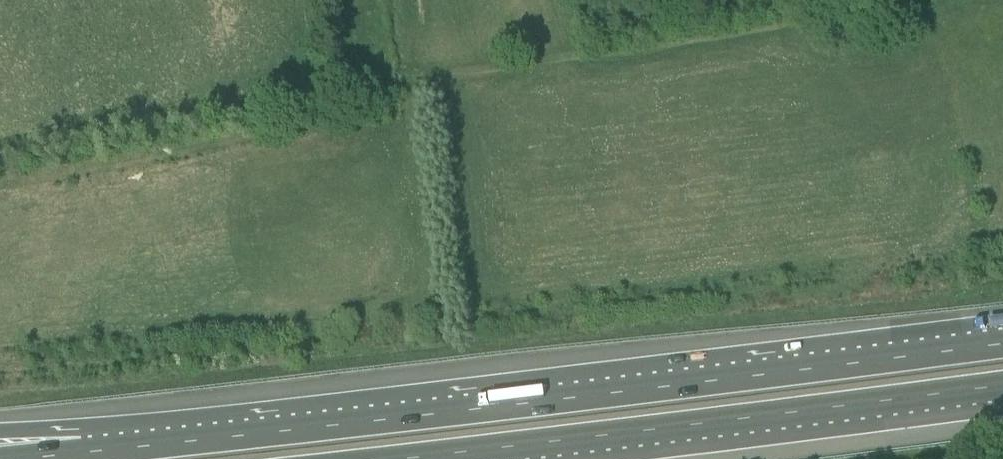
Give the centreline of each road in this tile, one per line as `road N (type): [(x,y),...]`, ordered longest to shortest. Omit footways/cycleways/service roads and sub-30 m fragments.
road 1 (track): [(919,0),(0,154)]
road 2 (motorway): [(1002,345),(82,456)]
road 3 (motorway): [(400,458),(1002,385)]

